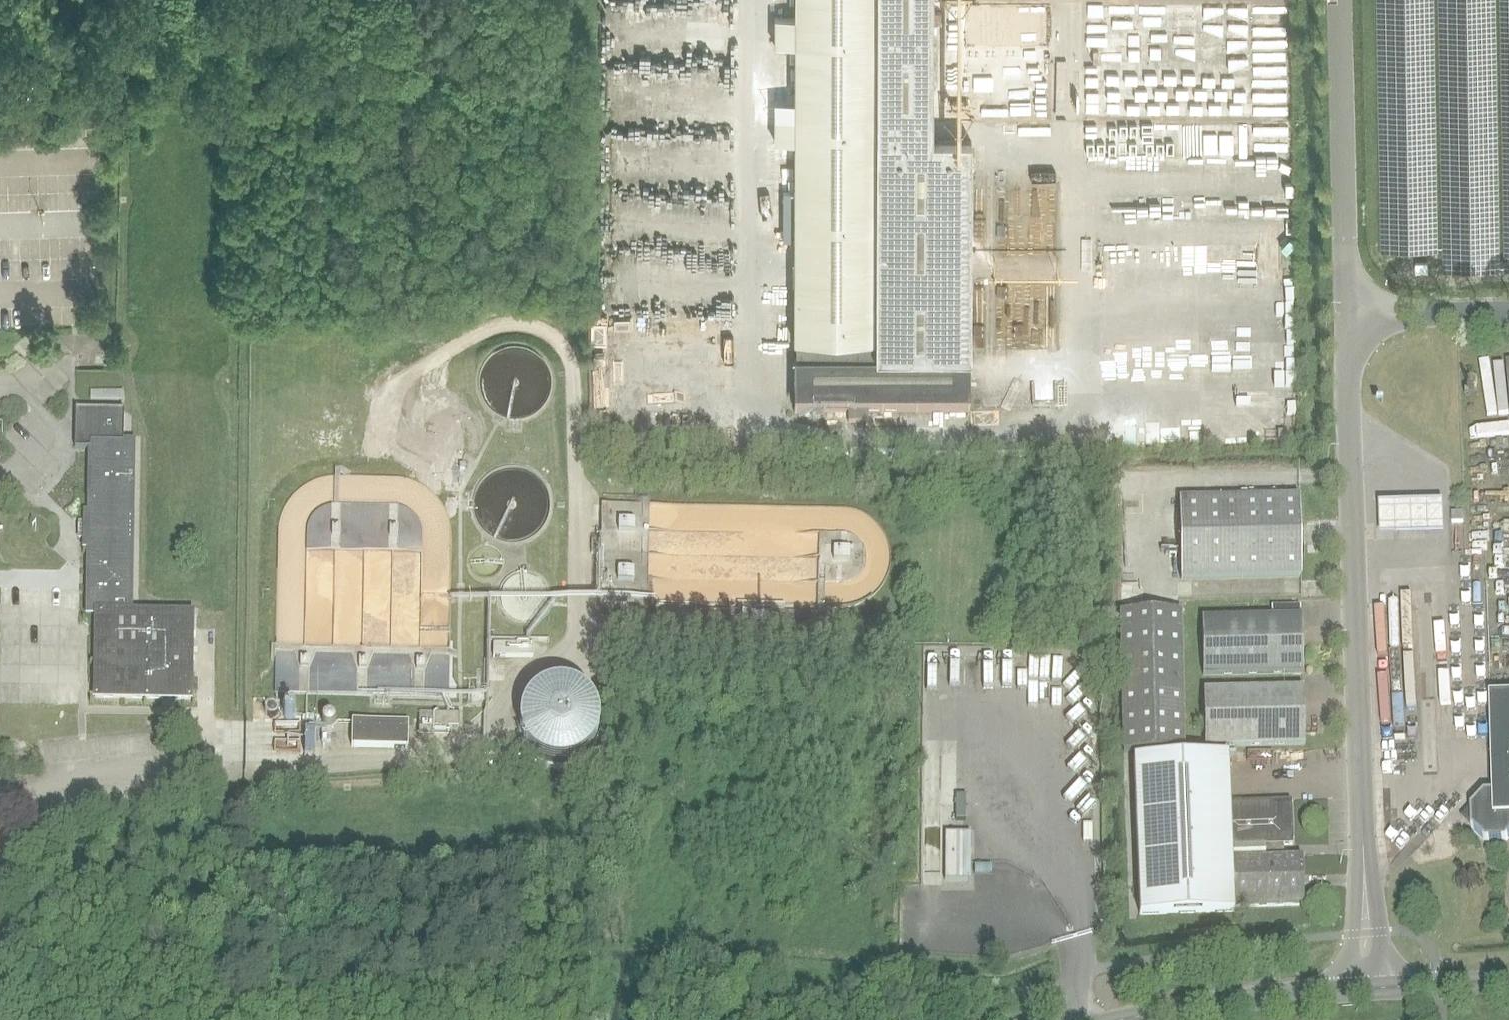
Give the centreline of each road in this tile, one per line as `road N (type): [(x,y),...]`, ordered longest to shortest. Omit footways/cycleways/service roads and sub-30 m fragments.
road 1 (unclassified): [(1369,988),(1345,317)]
road 2 (unclassified): [(1345,317),(1338,0)]
road 3 (tertiary): [(1369,988),(1113,1019)]
road 4 (unclassified): [(1345,317),(1508,312)]
road 5 (tertiary): [(1508,979),(1369,988)]

